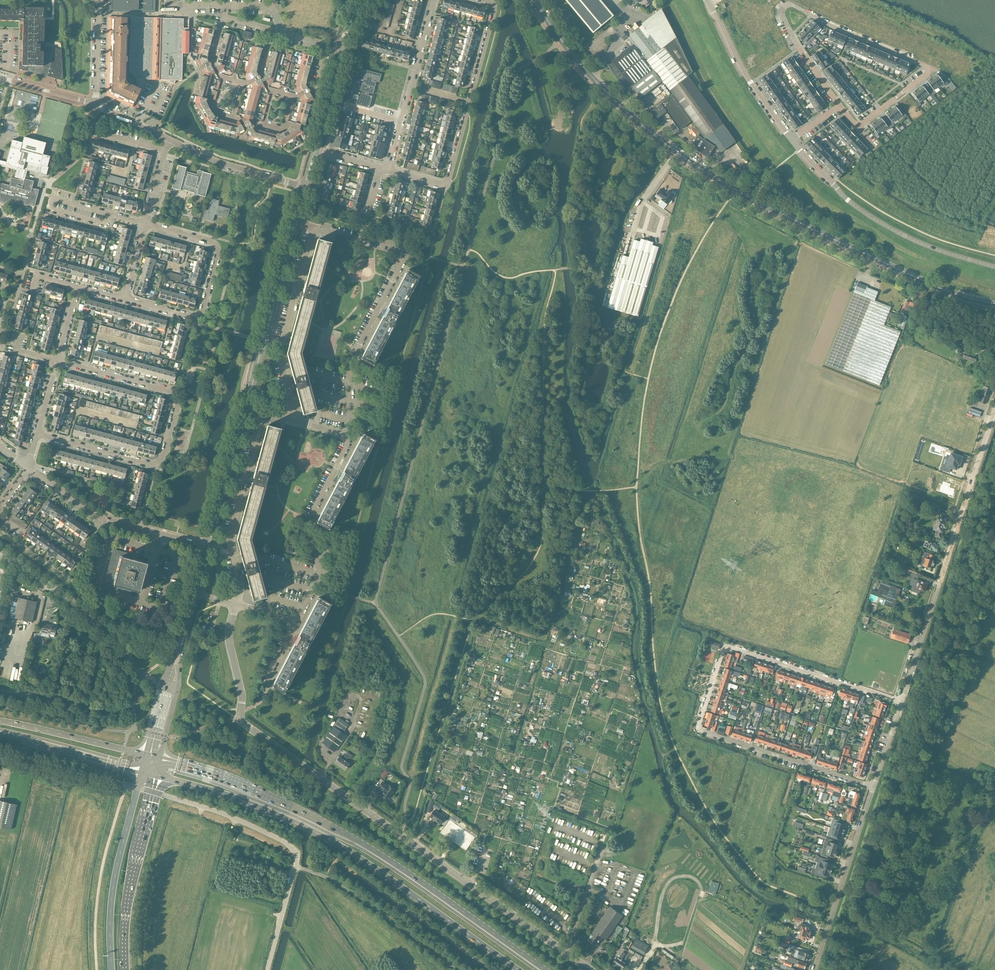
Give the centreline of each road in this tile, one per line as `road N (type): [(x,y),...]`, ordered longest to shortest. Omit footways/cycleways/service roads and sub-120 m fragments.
road 1 (tertiary): [(994,304),(901,271),(707,173),(603,90),(533,0)]
road 2 (unclassified): [(591,969),(242,721),(230,643),(236,605)]
road 3 (residential): [(901,701),(723,647),(700,731),(873,787)]
road 4 (secondary): [(545,969),(321,820),(160,759)]
road 5 (secondary): [(156,776),(317,833),(518,969)]
road 6 (unclassified): [(901,701),(994,410)]
road 7 (residential): [(349,436),(352,361),(404,252),(318,228)]
road 8 (unclassified): [(267,969),(294,851),(222,813),(153,792)]
road 9 (residential): [(387,171),(449,179),(494,7),(483,0)]
road 10 (residential): [(857,128),(932,69),(791,5)]
road 11 (unclassified): [(994,267),(871,217),(791,140)]
road 12 (tertiary): [(246,408),(305,188)]
road 13 (residential): [(296,622),(320,575),(308,520),(349,436)]
road 14 (residential): [(285,419),(291,400),(280,346),(318,228)]
road 15 (residential): [(236,605),(241,580),(229,535),(264,413)]
road 16 (residential): [(151,463),(162,457),(174,393),(57,361)]
road 17 (unclassified): [(814,969),(873,787)]
road 18 (unclassified): [(142,676),(108,629),(1,554)]
road 19 (residential): [(387,171),(434,0)]
road 20 (residential): [(145,224),(52,198),(50,208),(105,224),(108,214)]
road 21 (motorway): [(134,803),(112,900),(111,969)]
road 22 (unclassified): [(791,140),(706,0)]
road 23 (residential): [(272,30),(224,19),(212,63),(219,76),(247,84),(261,76)]
road 24 (residential): [(192,317),(201,311),(217,247),(145,224)]
road 25 (secondary): [(146,755),(0,720)]
road 26 (residential): [(160,535),(98,516),(29,468)]
road 27 (secondary): [(0,734),(142,772)]
road 28 (motorway): [(124,969),(127,899),(144,825)]
road 29 (residential): [(156,551),(110,540),(97,591),(141,603)]
road 30 (residential): [(305,188),(169,140)]
road 31 (tertiary): [(208,547),(246,408)]
road 32 (unclassified): [(138,788),(0,750)]
road 33 (residential): [(839,105),(786,25),(781,11),(791,5)]

